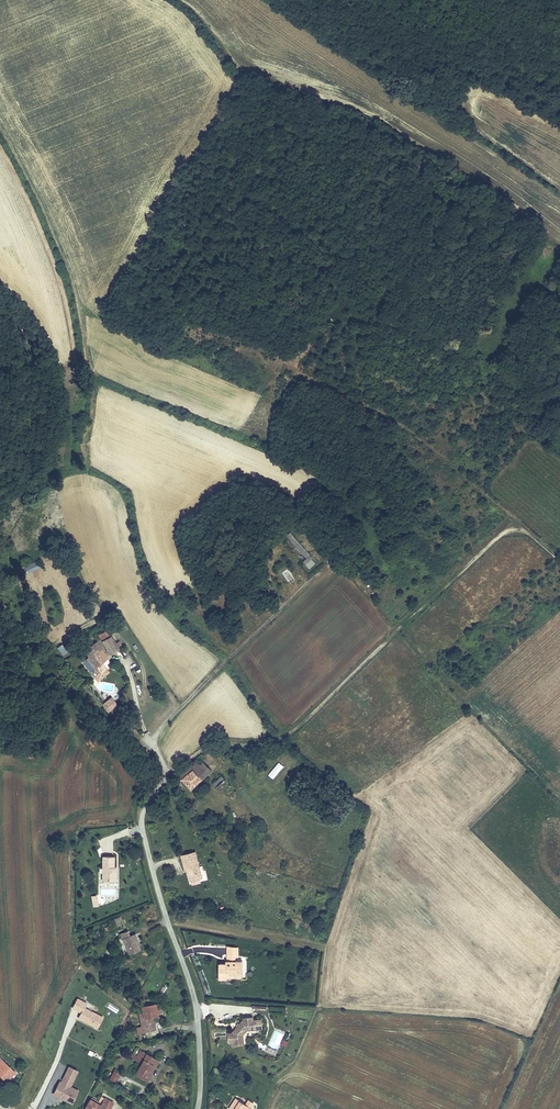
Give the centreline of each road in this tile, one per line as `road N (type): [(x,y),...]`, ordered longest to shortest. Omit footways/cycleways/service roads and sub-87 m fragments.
road 1 (unclassified): [(329,567),(157,732),(170,772),(148,798),(142,827),(194,996),(195,1108)]
road 2 (track): [(559,561),(514,528),(495,533),(286,735),(206,747),(170,772)]

